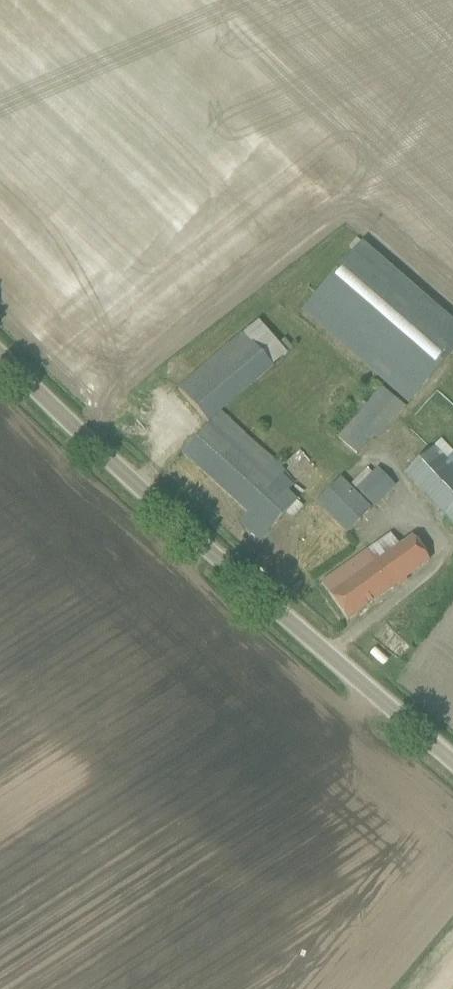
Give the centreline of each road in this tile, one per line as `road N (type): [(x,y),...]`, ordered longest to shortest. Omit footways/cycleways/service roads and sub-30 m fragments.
road 1 (unclassified): [(452,757),(0,354)]

